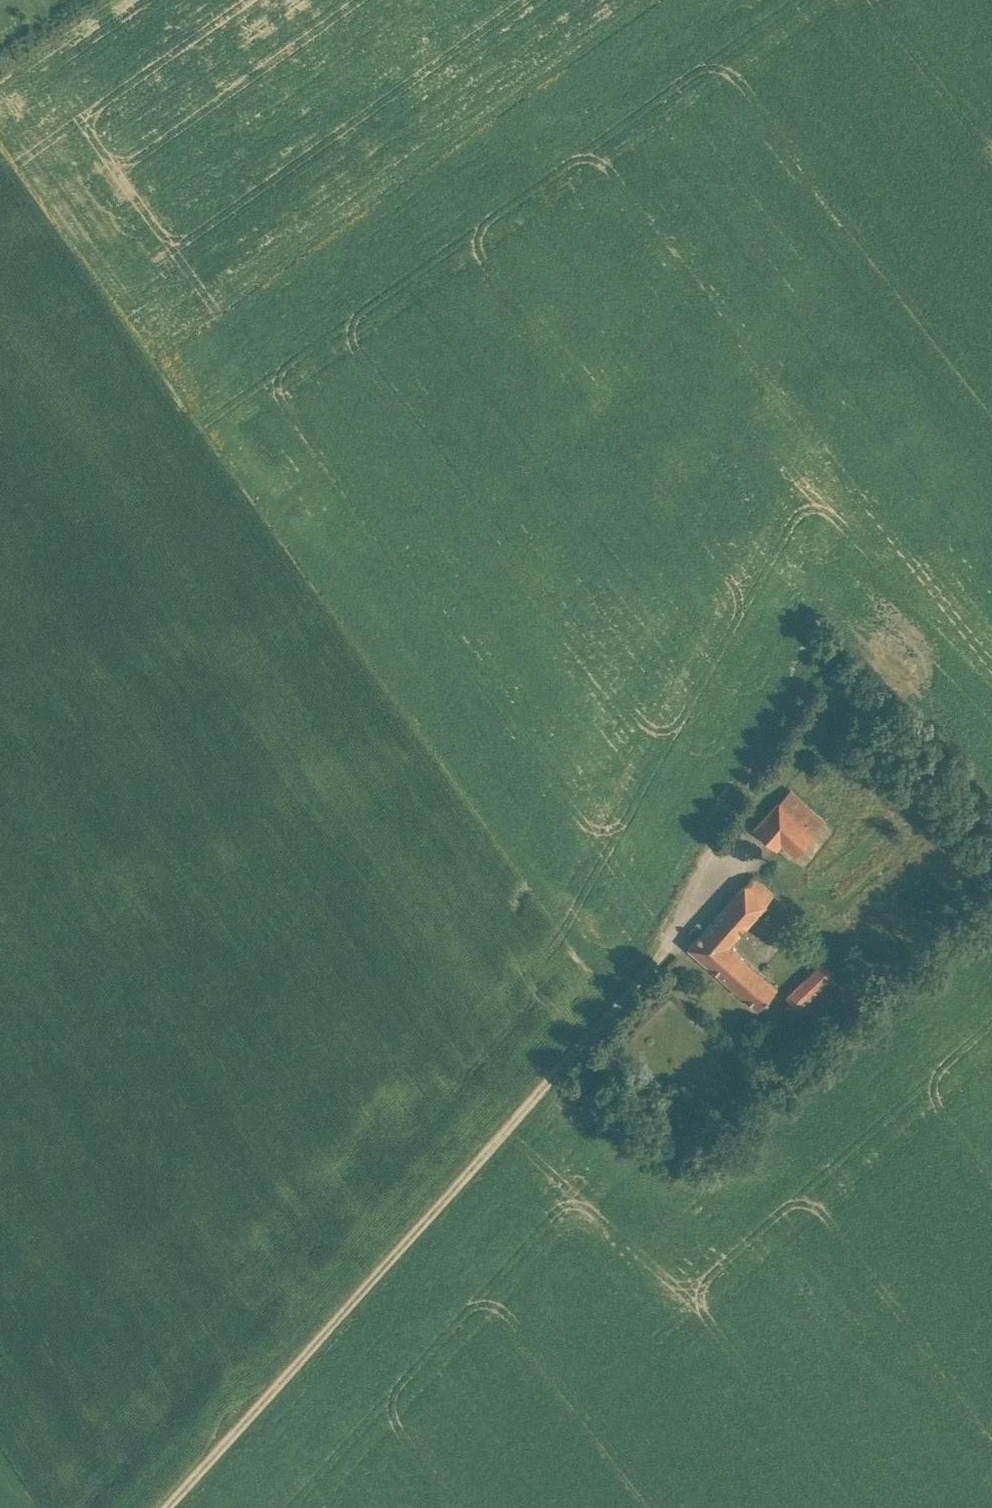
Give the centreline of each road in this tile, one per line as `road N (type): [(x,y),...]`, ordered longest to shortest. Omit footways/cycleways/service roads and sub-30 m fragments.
road 1 (unclassified): [(160,1507),(631,983)]

